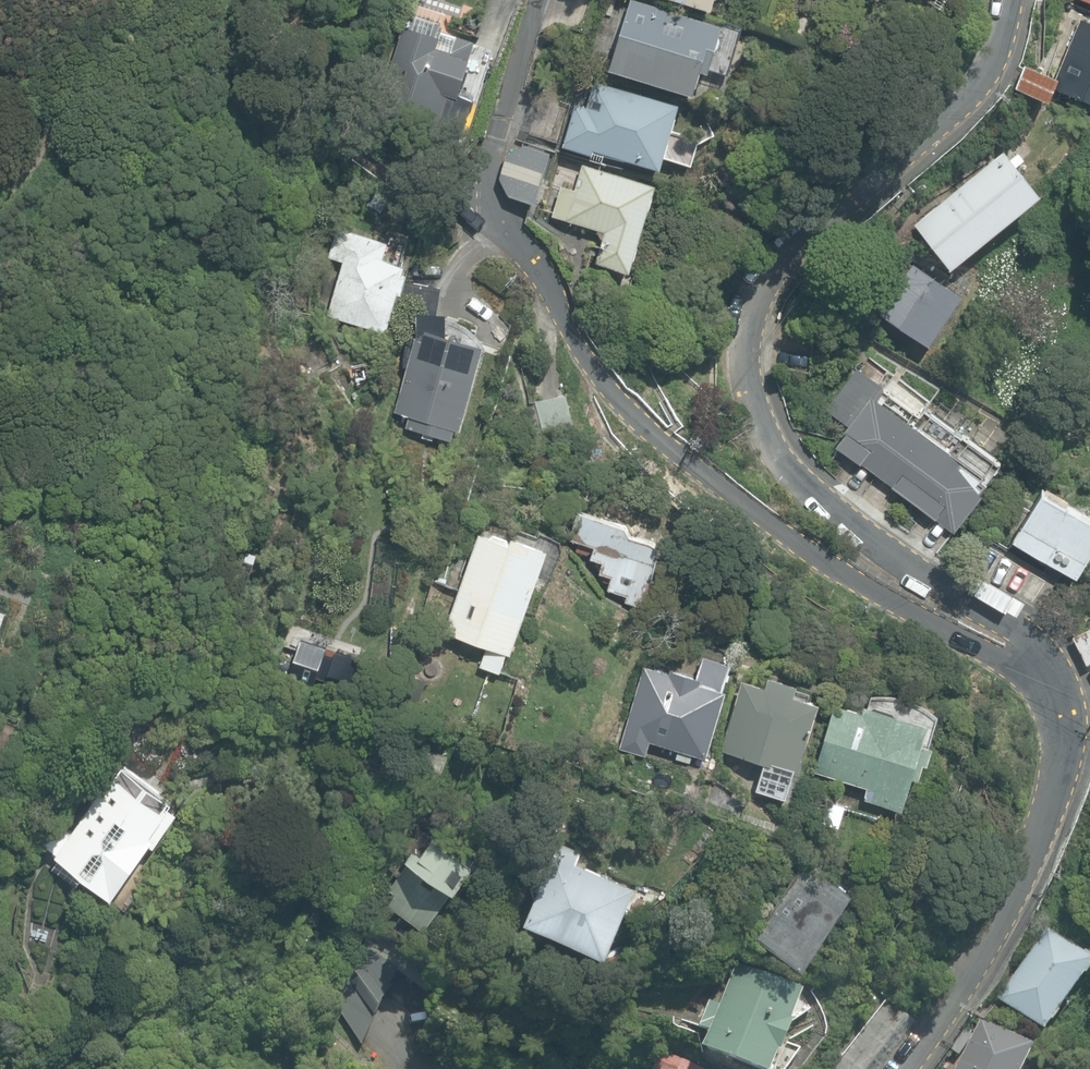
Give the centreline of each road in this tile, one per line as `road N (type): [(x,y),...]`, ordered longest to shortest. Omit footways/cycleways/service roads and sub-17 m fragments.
road 1 (residential): [(1011,0),(1002,41),(964,118),(761,288),(735,325),(744,385),(791,468),(1032,645)]
road 2 (residential): [(478,221),(575,355),(659,438),(779,529),(1010,661),(1032,645)]
road 3 (residential): [(1032,645),(1062,731),(1047,805),(999,918),(893,1068)]

